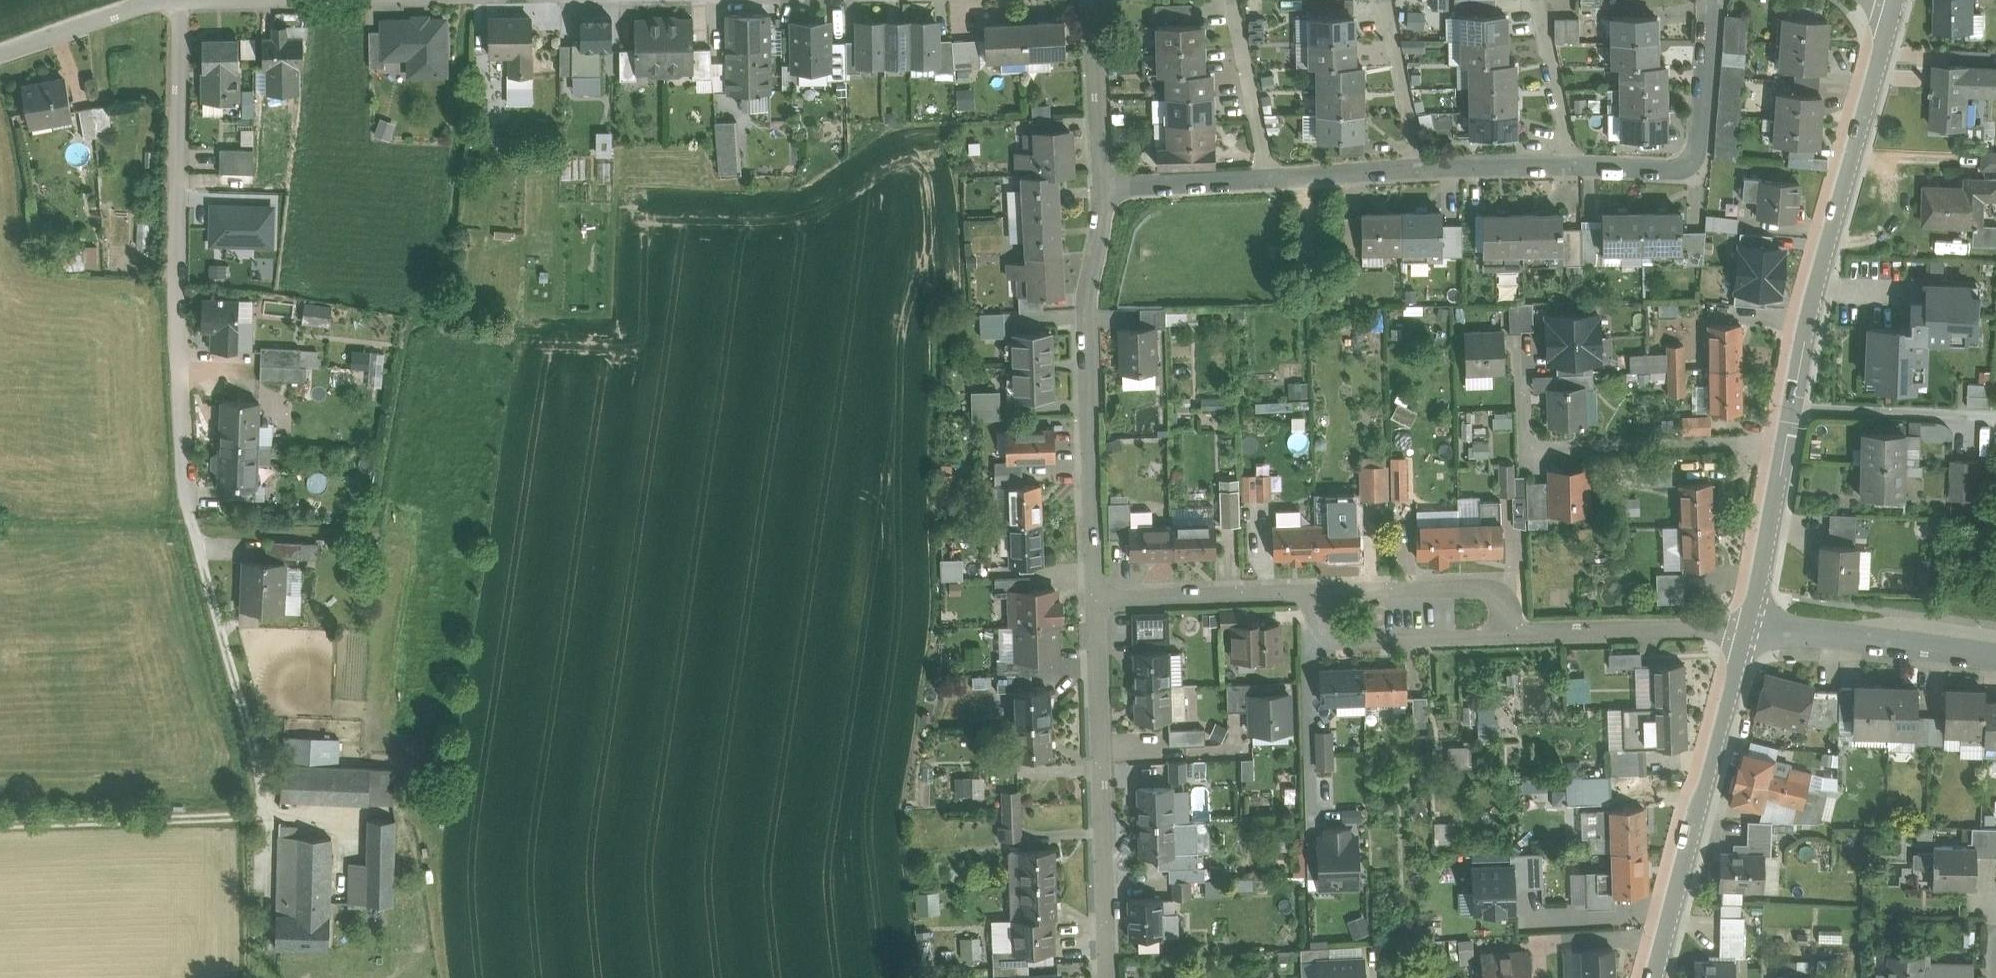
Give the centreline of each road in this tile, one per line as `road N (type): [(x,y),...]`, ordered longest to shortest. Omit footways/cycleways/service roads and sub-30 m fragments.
road 1 (residential): [(1101,193),(1473,167),(1696,170),(1713,0)]
road 2 (unclassified): [(182,0),(178,282),(192,515)]
road 3 (tertiary): [(1897,0),(1788,406)]
road 4 (residential): [(1096,601),(1085,308),(1101,193)]
road 5 (residential): [(1113,977),(1096,601)]
road 6 (tertiary): [(1746,629),(1656,977)]
road 7 (residential): [(1746,629),(1995,656)]
road 8 (residential): [(1746,629),(1508,634)]
road 9 (residential): [(1508,634),(1321,640),(1318,594)]
road 10 (tertiary): [(1788,406),(1746,629)]
road 11 (residential): [(1318,594),(1096,601)]
road 12 (track): [(0,823),(220,817)]
road 13 (residential): [(1508,634),(1486,589),(1318,594)]
road 14 (unclassified): [(1995,417),(1788,406)]
road 15 (residential): [(1101,193),(1093,0)]
road 16 (residential): [(180,0),(142,5),(0,53)]

